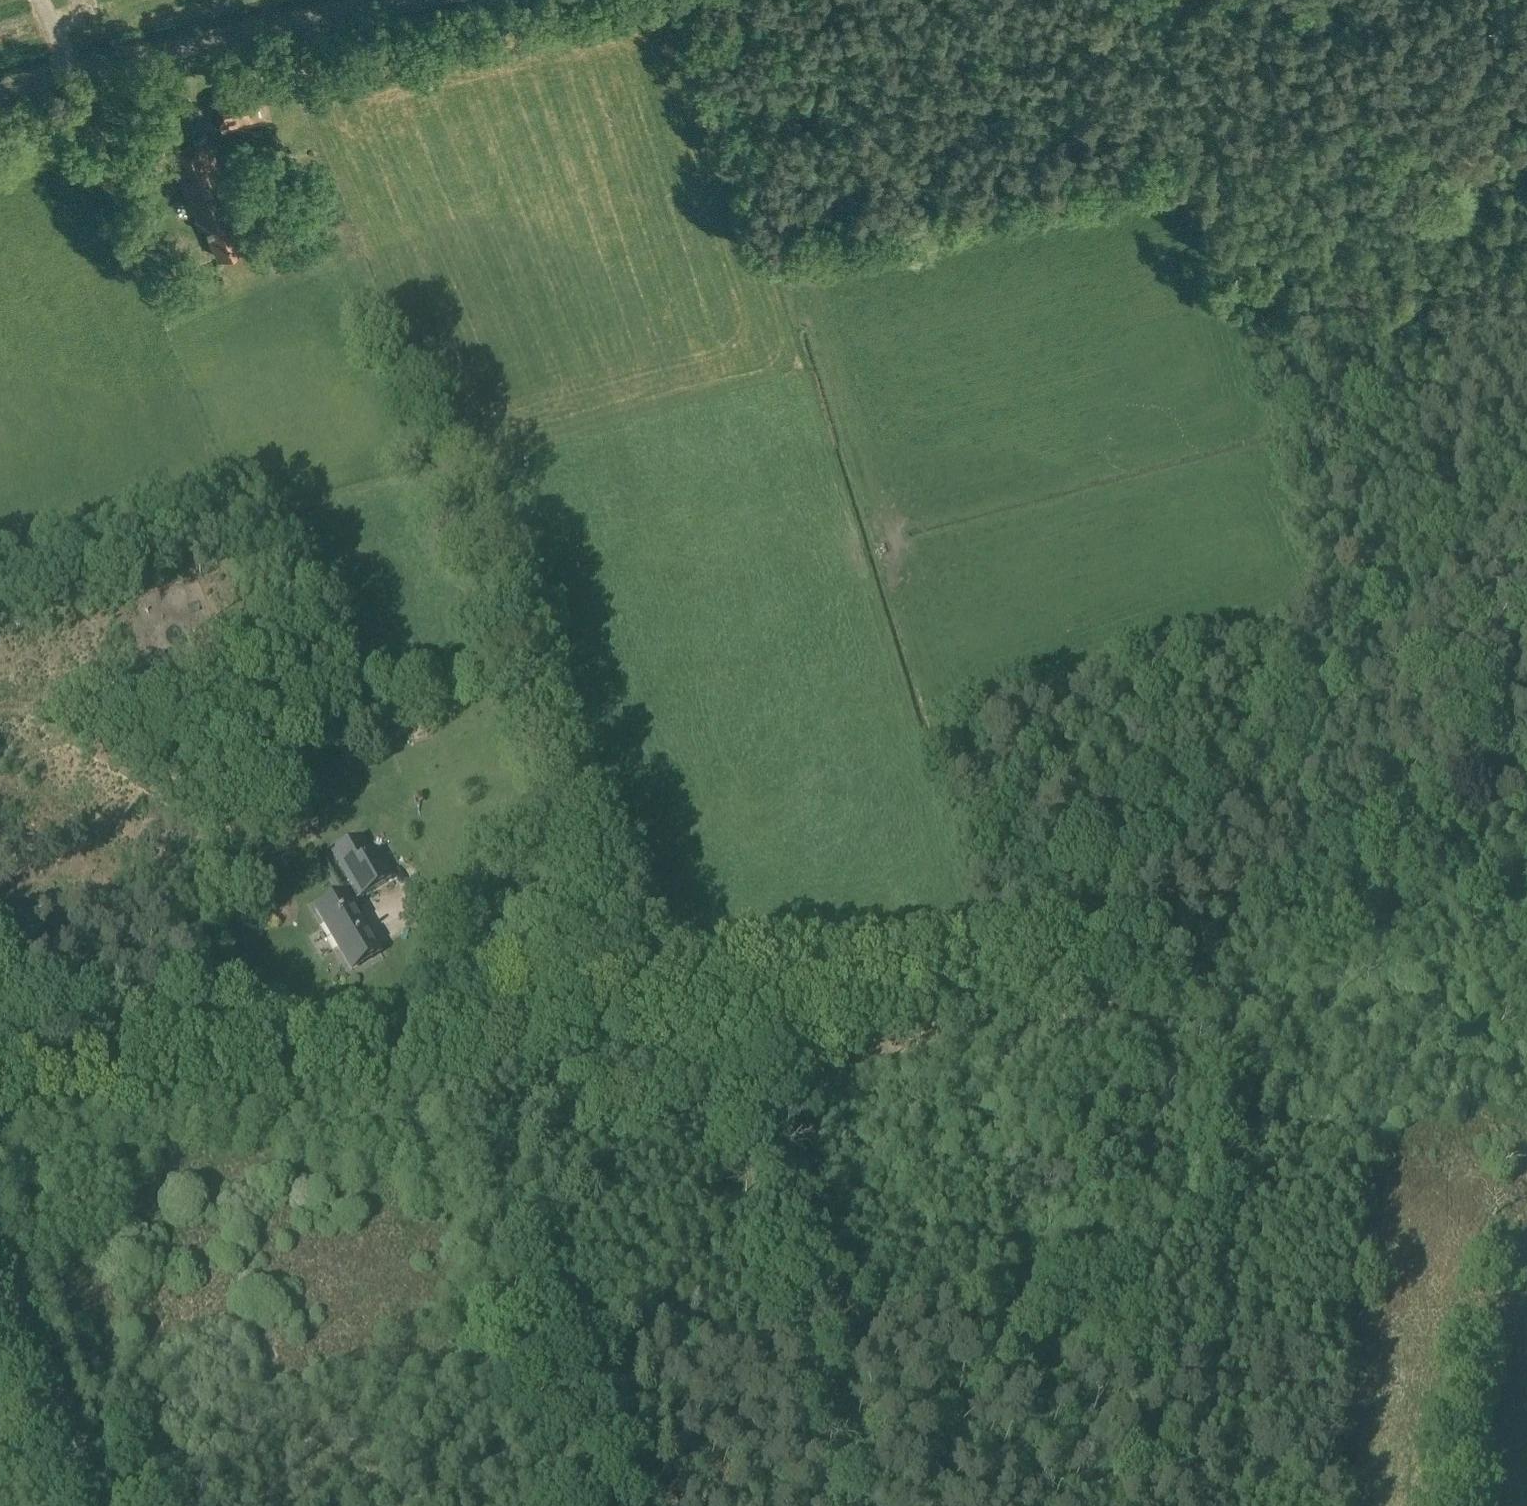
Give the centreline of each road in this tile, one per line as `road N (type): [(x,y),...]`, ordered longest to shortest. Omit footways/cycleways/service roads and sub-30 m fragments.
road 1 (unclassified): [(0,95),(417,0)]
road 2 (tertiary): [(92,1505),(0,1295)]

